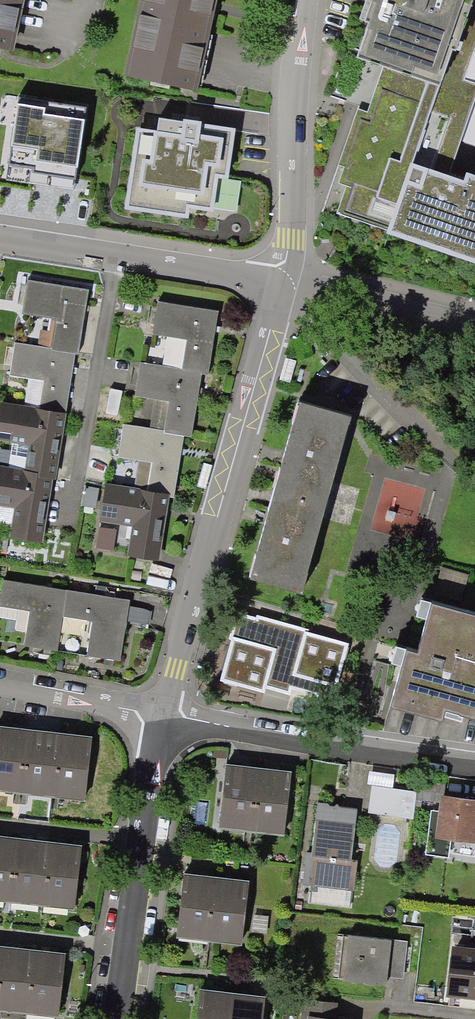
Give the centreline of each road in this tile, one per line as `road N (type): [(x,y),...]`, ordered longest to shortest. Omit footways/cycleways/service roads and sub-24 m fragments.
road 1 (residential): [(278,281),(162,717)]
road 2 (residential): [(474,767),(162,717)]
road 3 (residential): [(162,717),(112,1018)]
road 4 (residential): [(303,0),(278,281)]
road 5 (residential): [(0,235),(278,281)]
road 6 (track): [(278,281),(474,481)]
road 7 (residential): [(474,325),(278,281)]
road 8 (residential): [(162,717),(0,684)]

